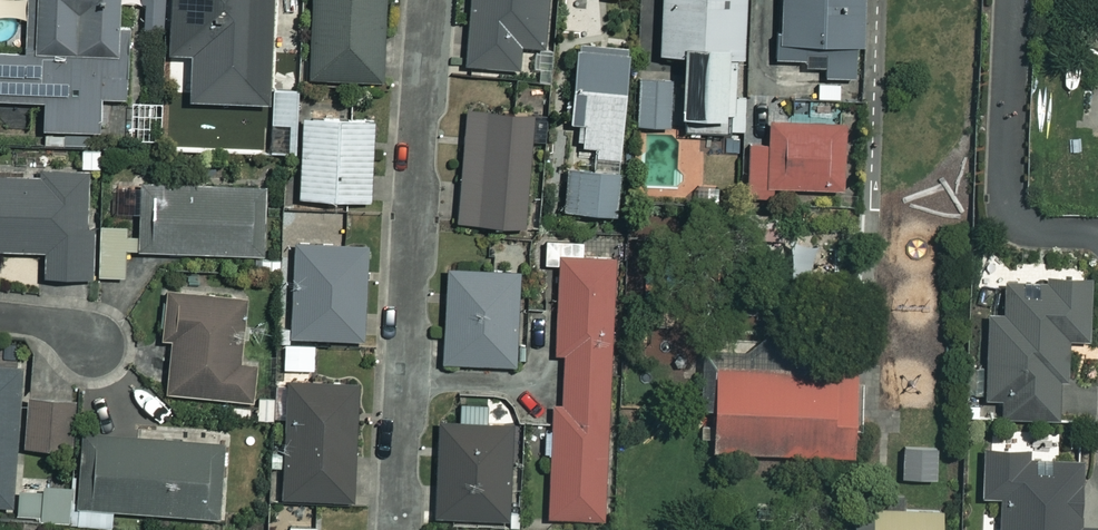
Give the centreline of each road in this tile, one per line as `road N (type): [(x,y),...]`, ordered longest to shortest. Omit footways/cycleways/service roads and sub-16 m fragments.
road 1 (residential): [(396,529),(427,0)]
road 2 (residential): [(1097,245),(1020,230),(1004,215),(1006,0)]

